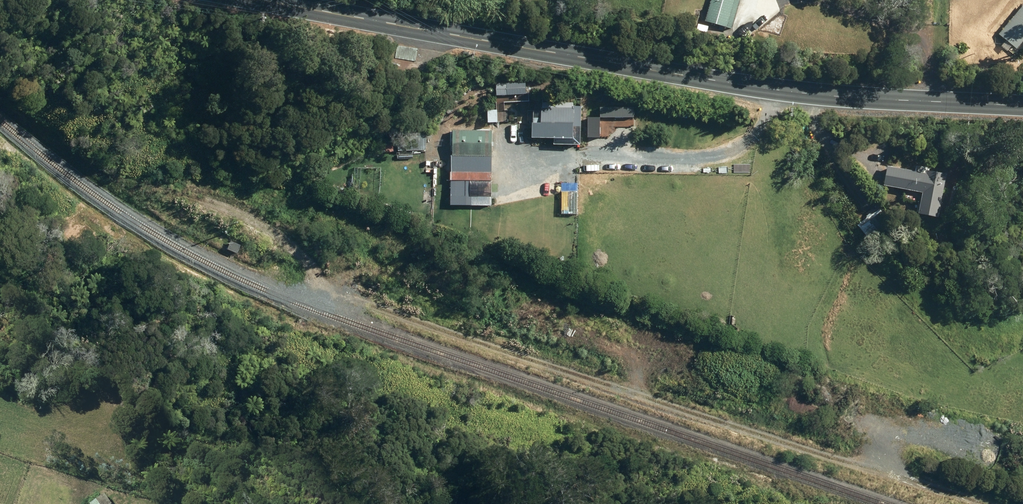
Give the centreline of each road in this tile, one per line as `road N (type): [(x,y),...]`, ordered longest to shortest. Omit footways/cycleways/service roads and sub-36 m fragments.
road 1 (secondary): [(258,0),(771,89),(1022,106)]

